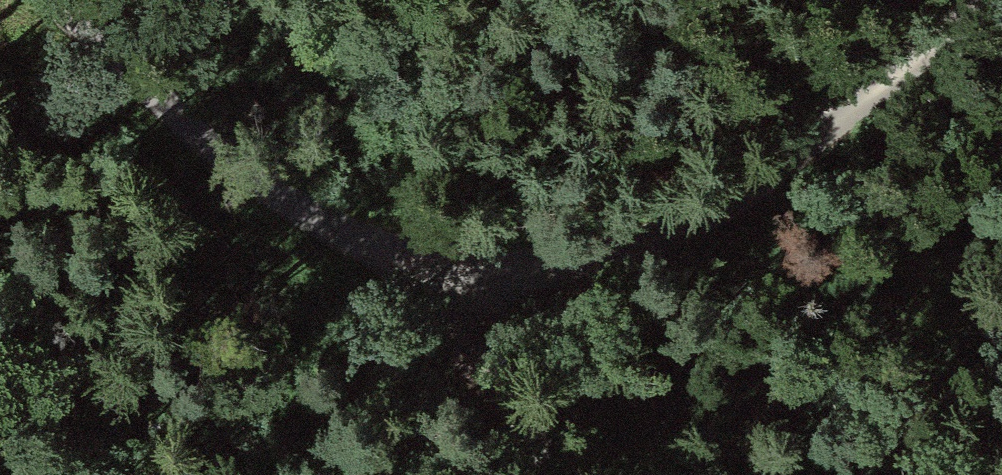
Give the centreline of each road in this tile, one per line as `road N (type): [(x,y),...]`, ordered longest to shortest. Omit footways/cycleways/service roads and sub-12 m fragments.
road 1 (residential): [(1001,14),(883,120),(710,216),(555,272),(415,277),(237,185),(53,0)]
road 2 (track): [(415,277),(544,474)]

